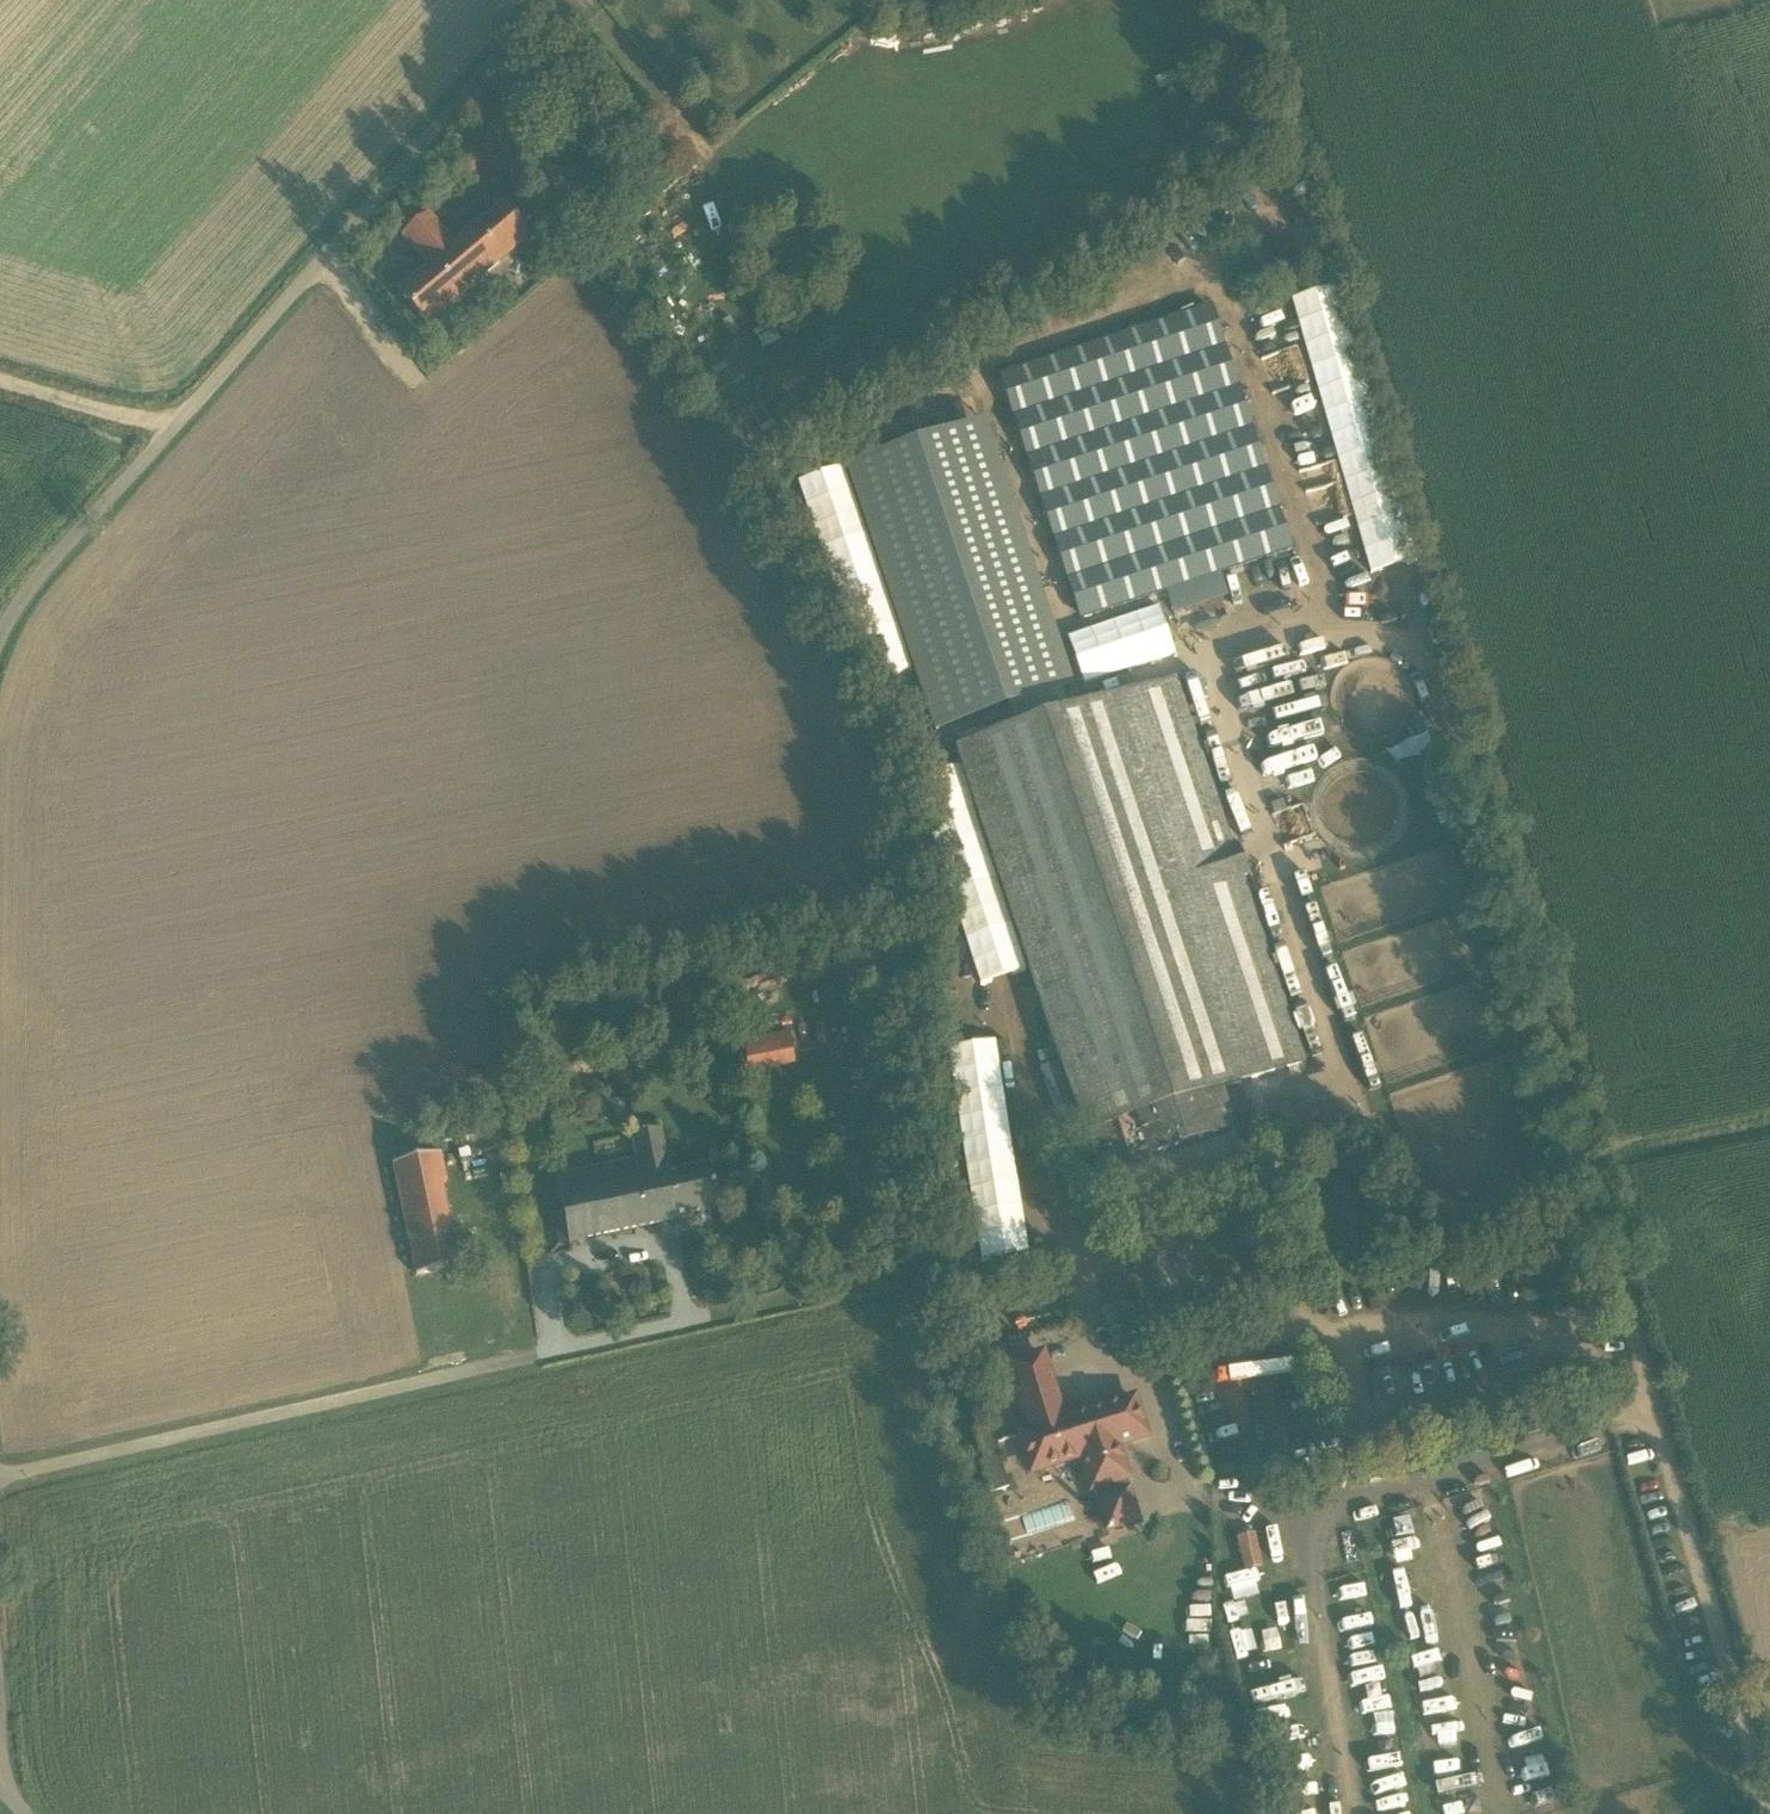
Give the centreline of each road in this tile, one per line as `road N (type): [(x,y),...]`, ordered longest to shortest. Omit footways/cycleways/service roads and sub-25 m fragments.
road 1 (unclassified): [(0,631),(23,591),(174,432),(551,0)]
road 2 (track): [(0,387),(174,432)]

